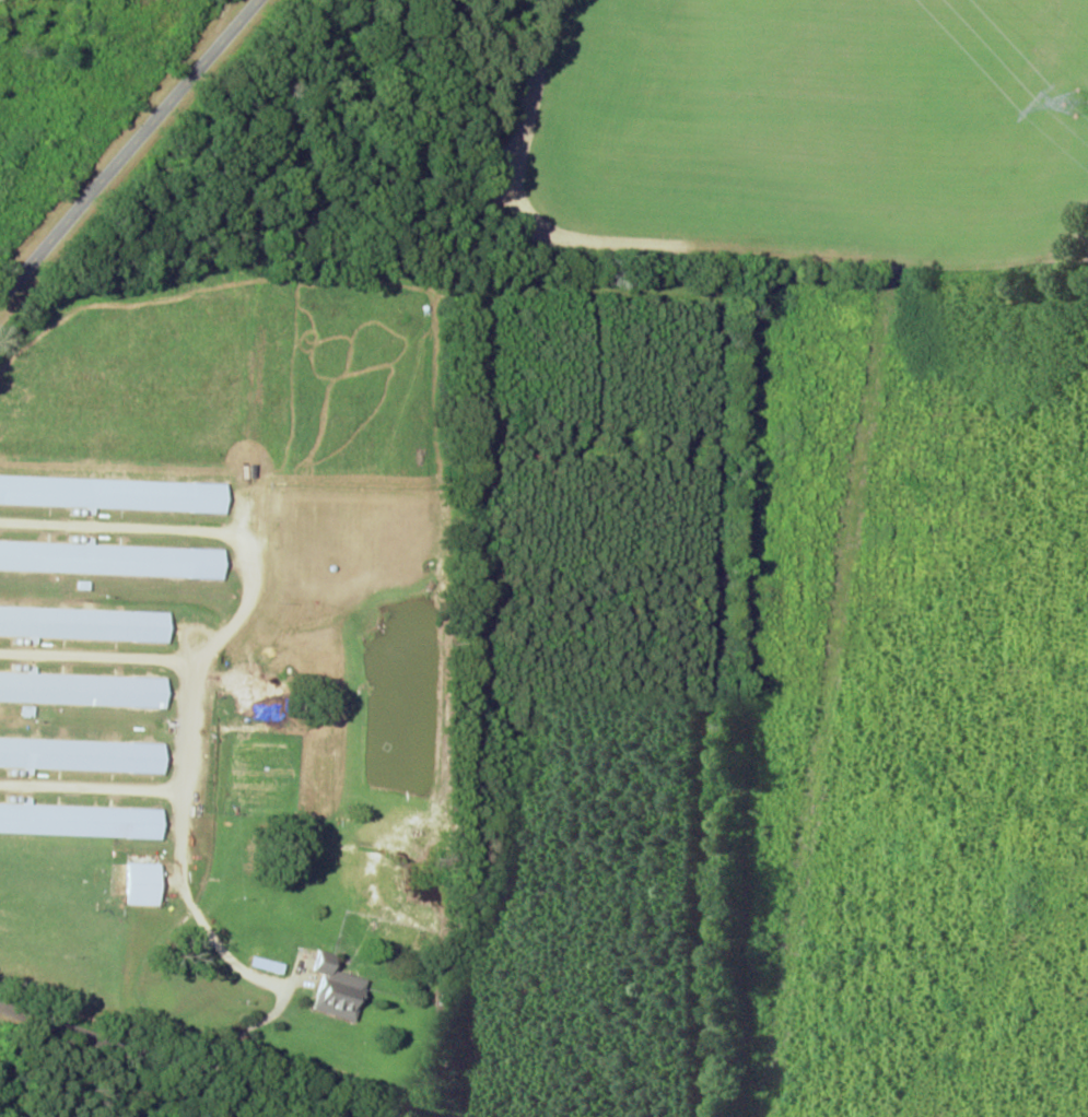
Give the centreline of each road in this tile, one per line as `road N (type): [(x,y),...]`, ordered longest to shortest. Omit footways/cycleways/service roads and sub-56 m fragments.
road 1 (residential): [(0,380),(339,0)]
road 2 (residential): [(138,1116),(0,1075)]

